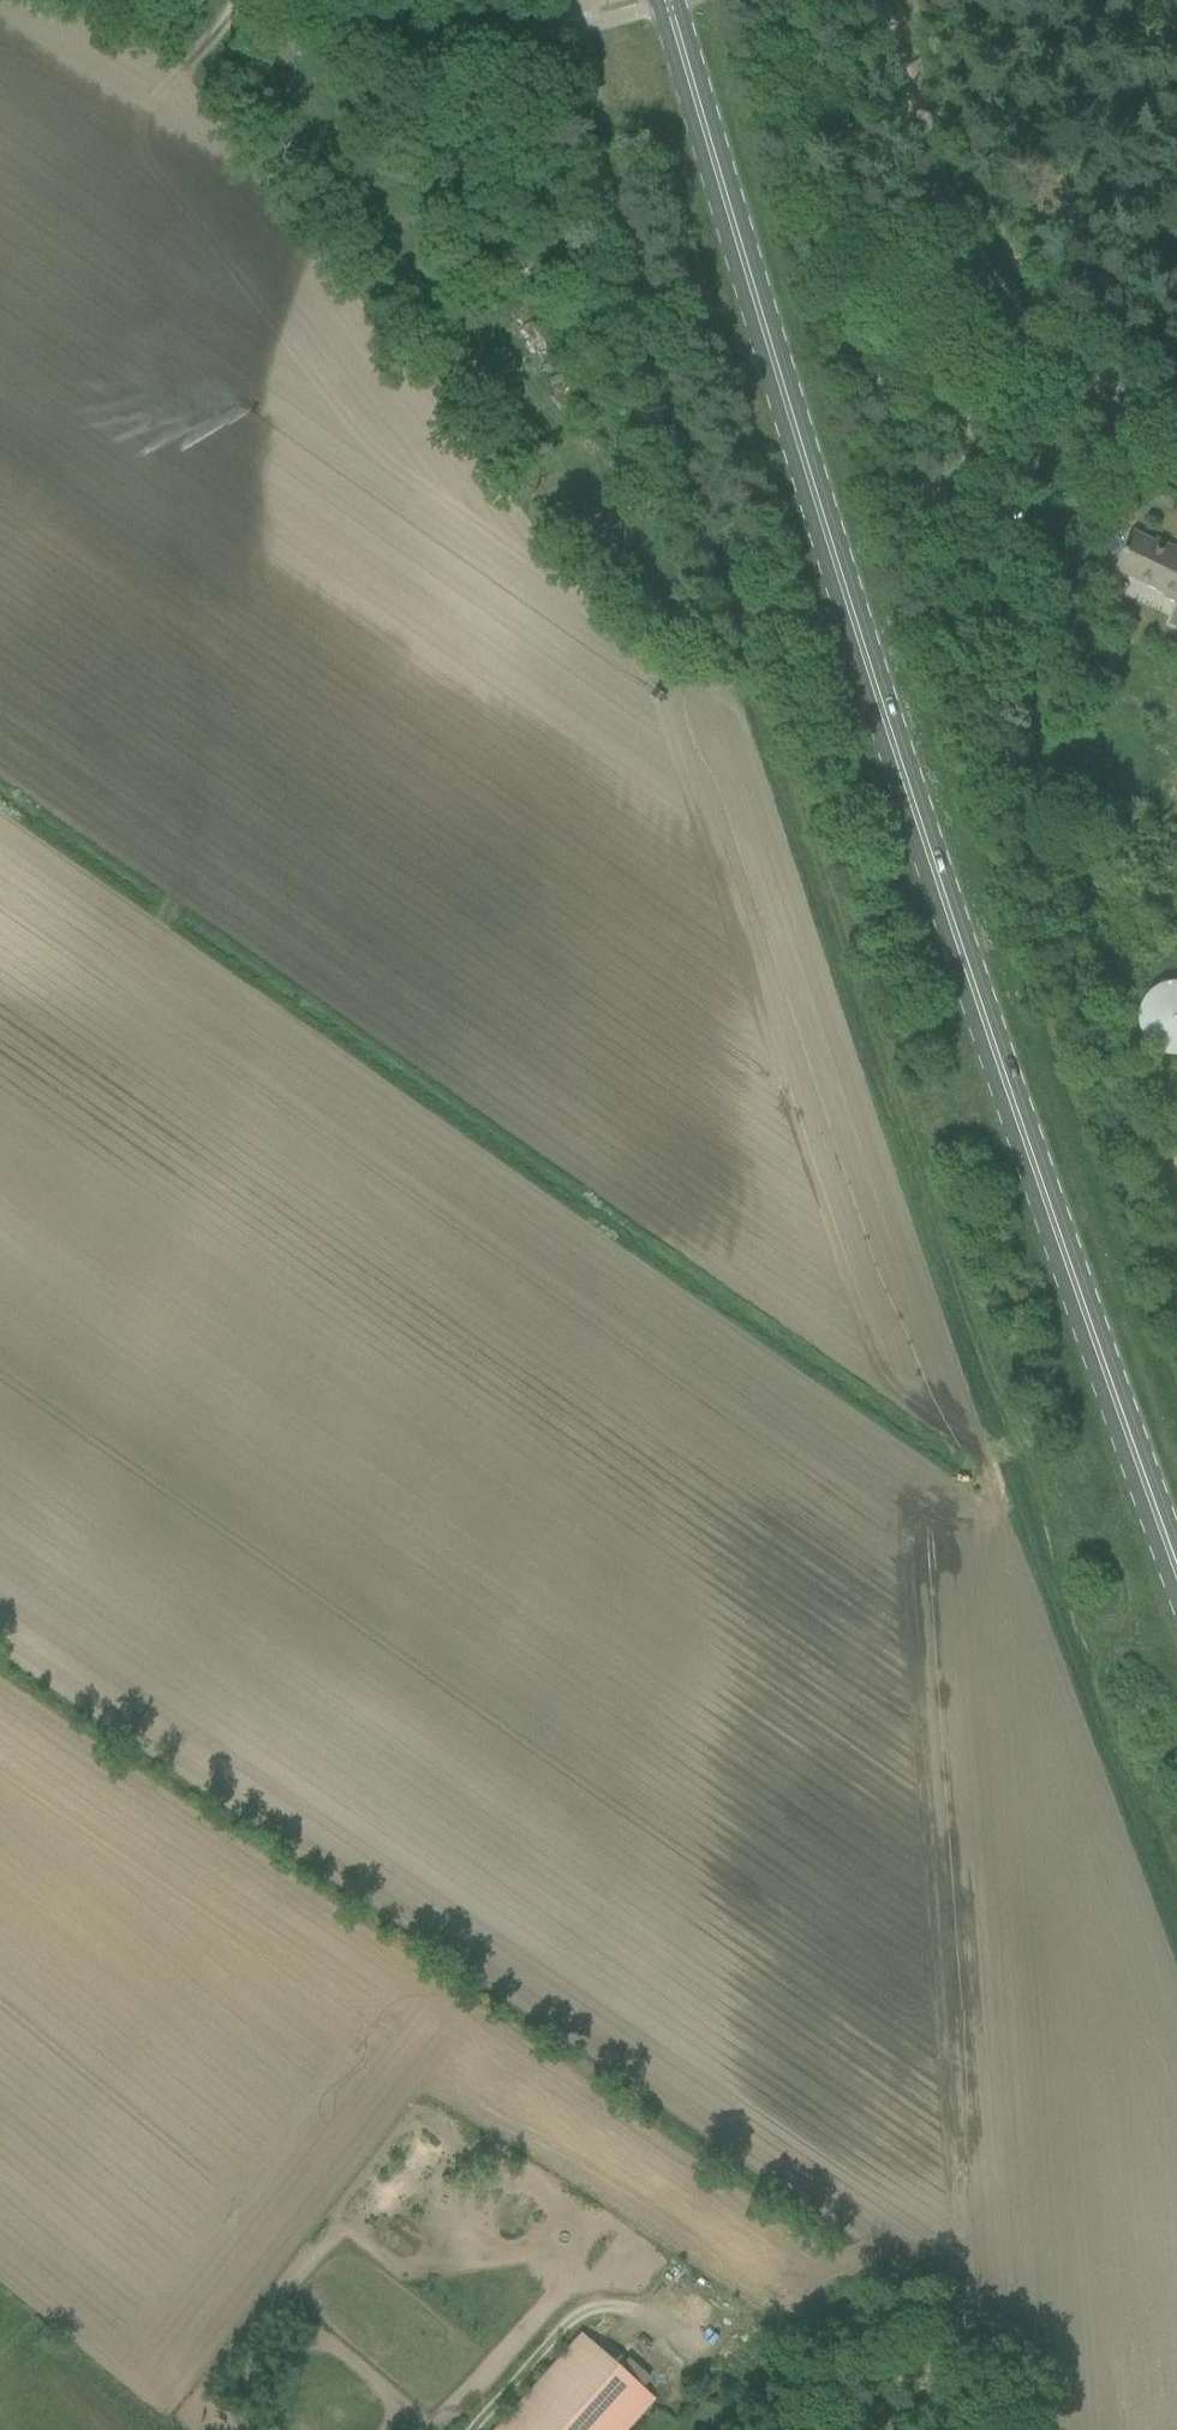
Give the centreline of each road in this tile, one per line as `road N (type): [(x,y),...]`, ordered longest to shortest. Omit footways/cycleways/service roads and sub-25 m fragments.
road 1 (primary): [(1176,1571),(1092,1330),(671,0)]
road 2 (track): [(1176,440),(1064,380),(1027,351),(976,289),(930,183),(911,105)]
road 3 (unclassified): [(559,29),(472,37),(367,24),(311,0)]

